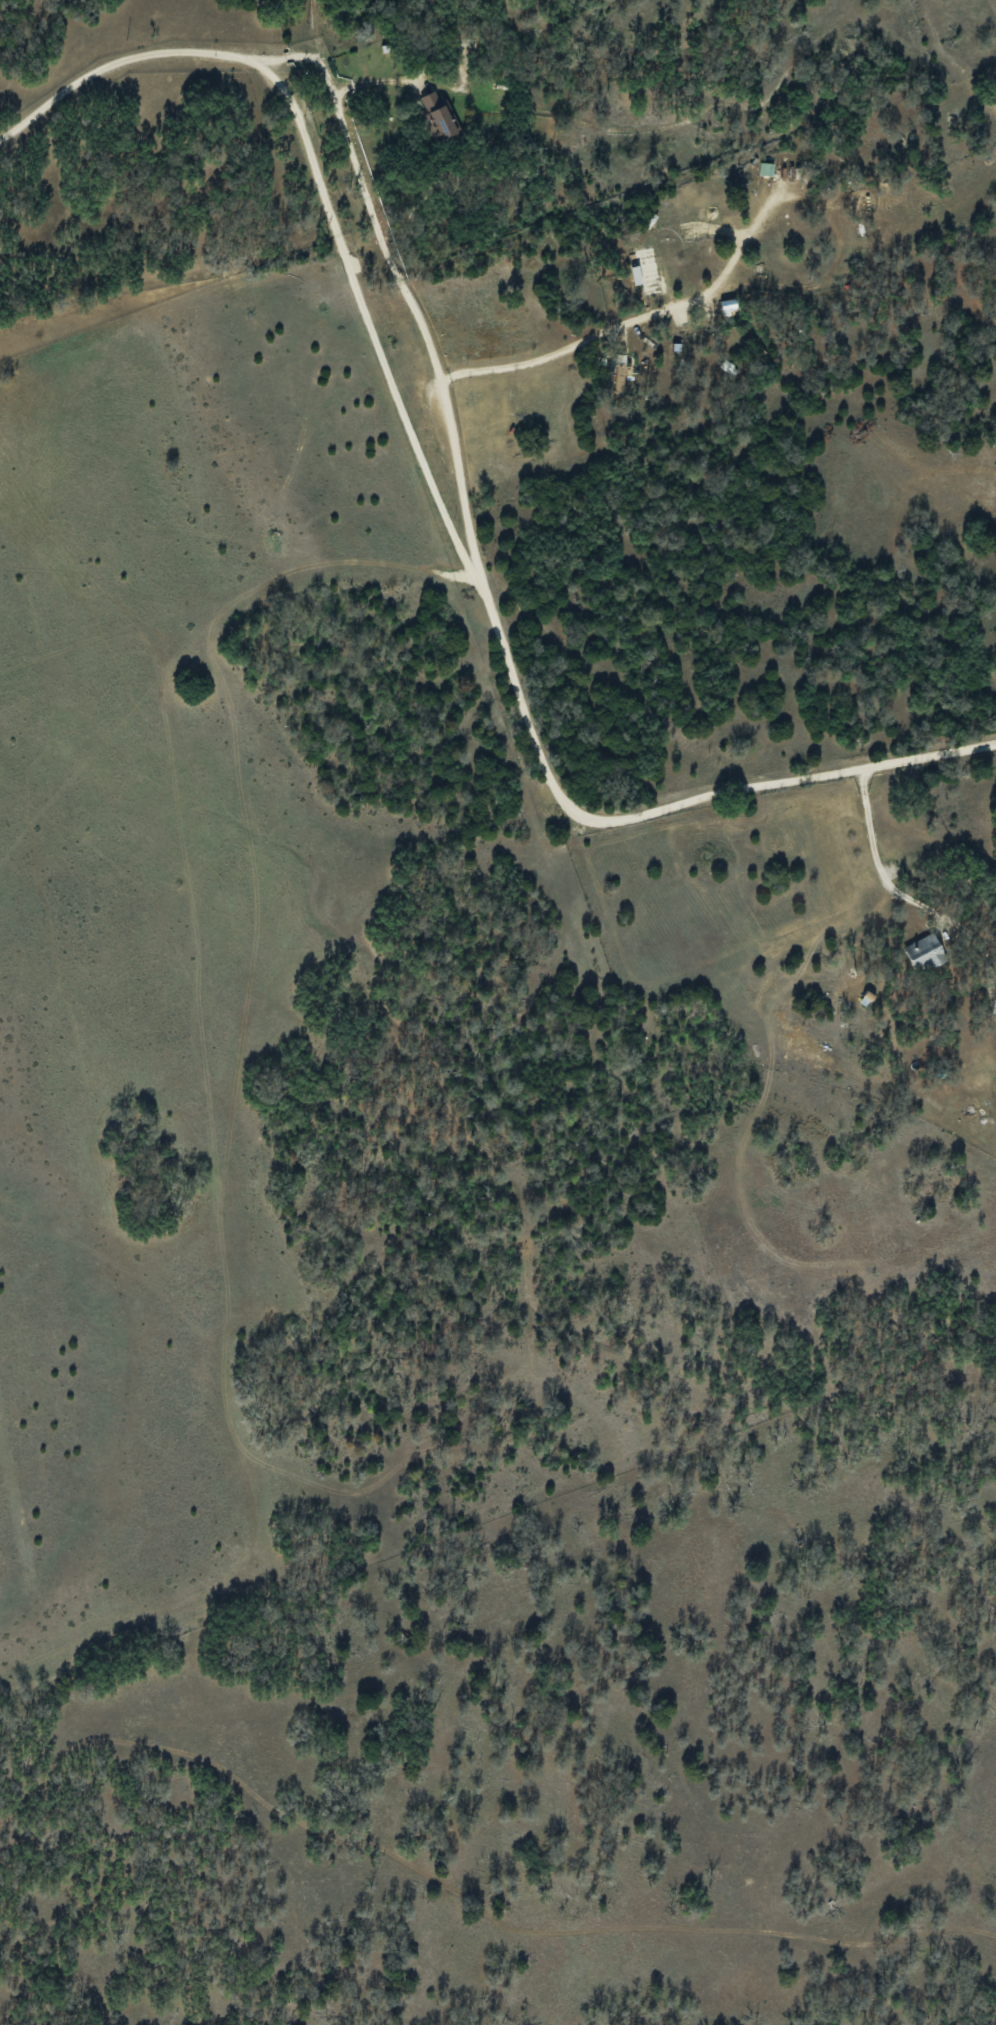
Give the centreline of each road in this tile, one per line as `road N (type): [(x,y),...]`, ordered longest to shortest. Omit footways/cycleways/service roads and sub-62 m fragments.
road 1 (residential): [(995,745),(623,819),(594,820),(564,802),(500,637),(464,508),(443,383),(315,56)]

